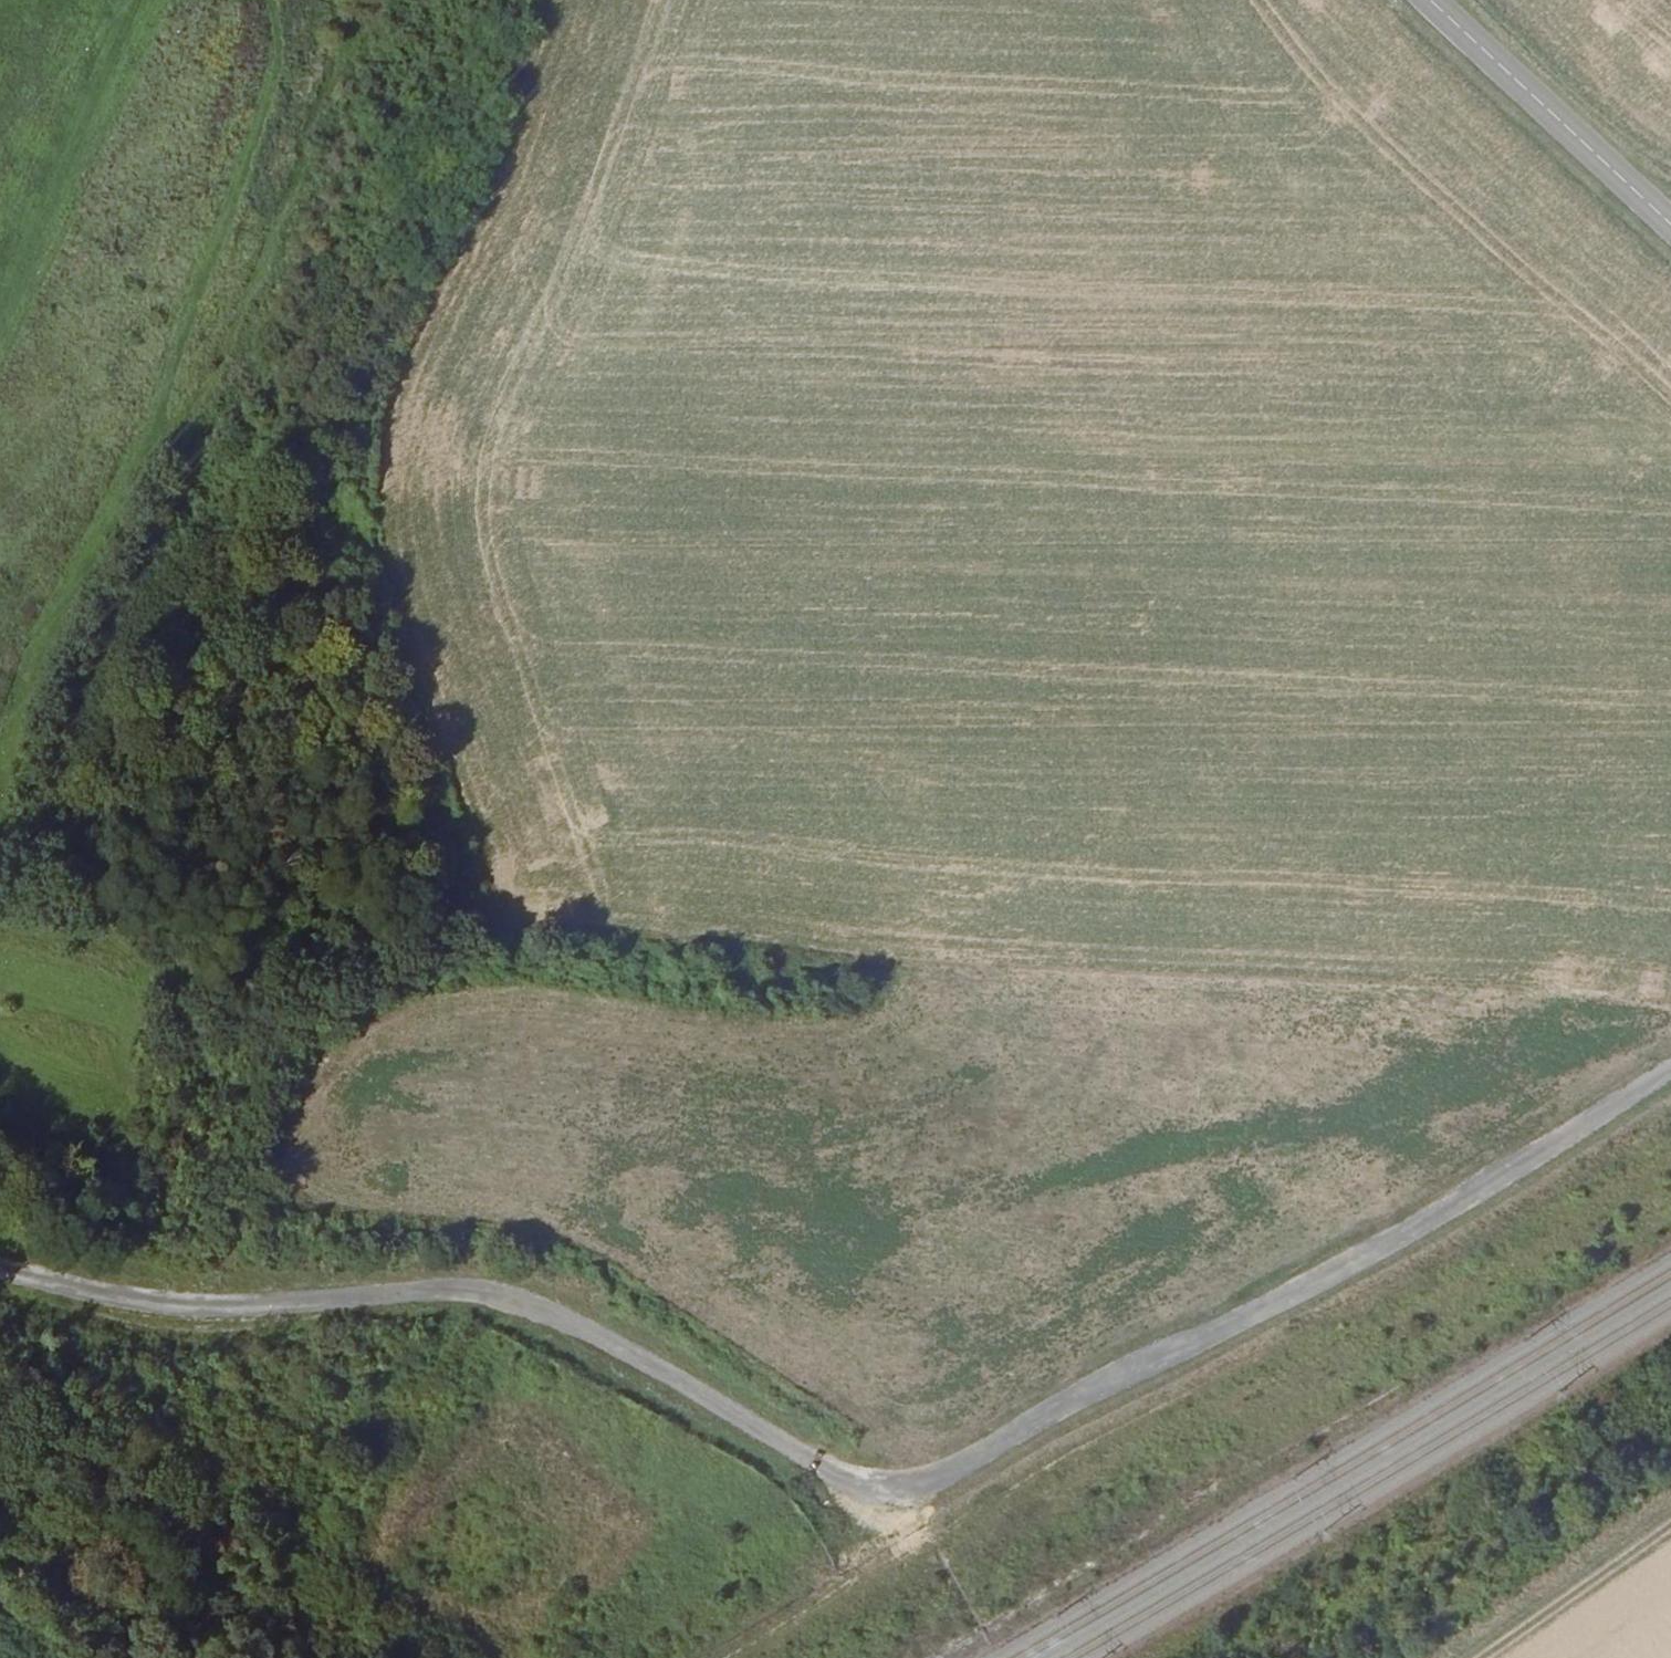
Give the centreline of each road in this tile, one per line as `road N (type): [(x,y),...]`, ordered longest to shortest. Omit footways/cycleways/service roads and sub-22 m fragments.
road 1 (track): [(1670,1066),(1366,1250),(944,1474),(893,1491),(812,1458),(605,1334),(454,1283),(204,1302),(0,1266)]
road 2 (tertiary): [(1670,224),(1433,0)]
road 3 (track): [(1484,1657),(1670,1528)]

